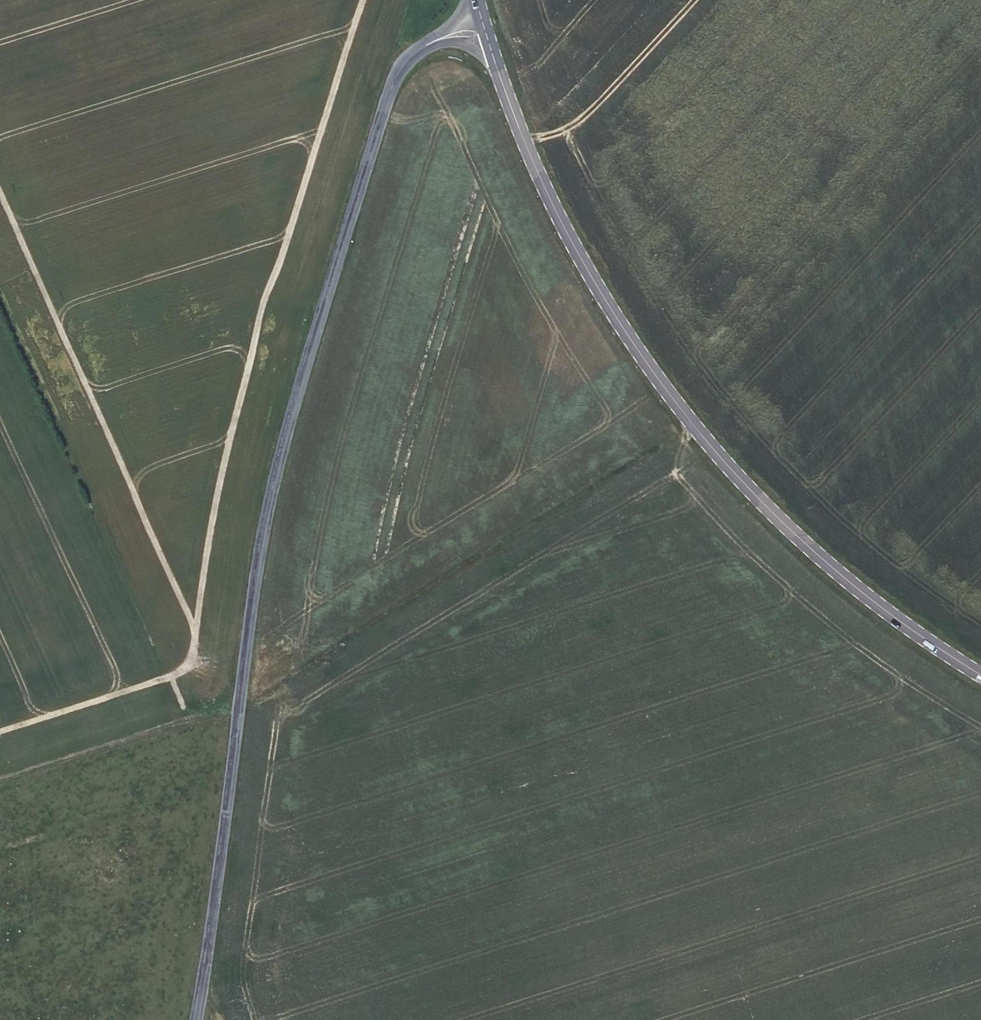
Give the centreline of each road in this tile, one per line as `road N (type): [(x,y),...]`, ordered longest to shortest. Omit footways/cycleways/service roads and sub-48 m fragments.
road 1 (tertiary): [(193,1019),(271,480),(393,70),(428,41)]
road 2 (secondary): [(488,51),(583,267),(653,372),(733,473),(834,569),(980,673)]

